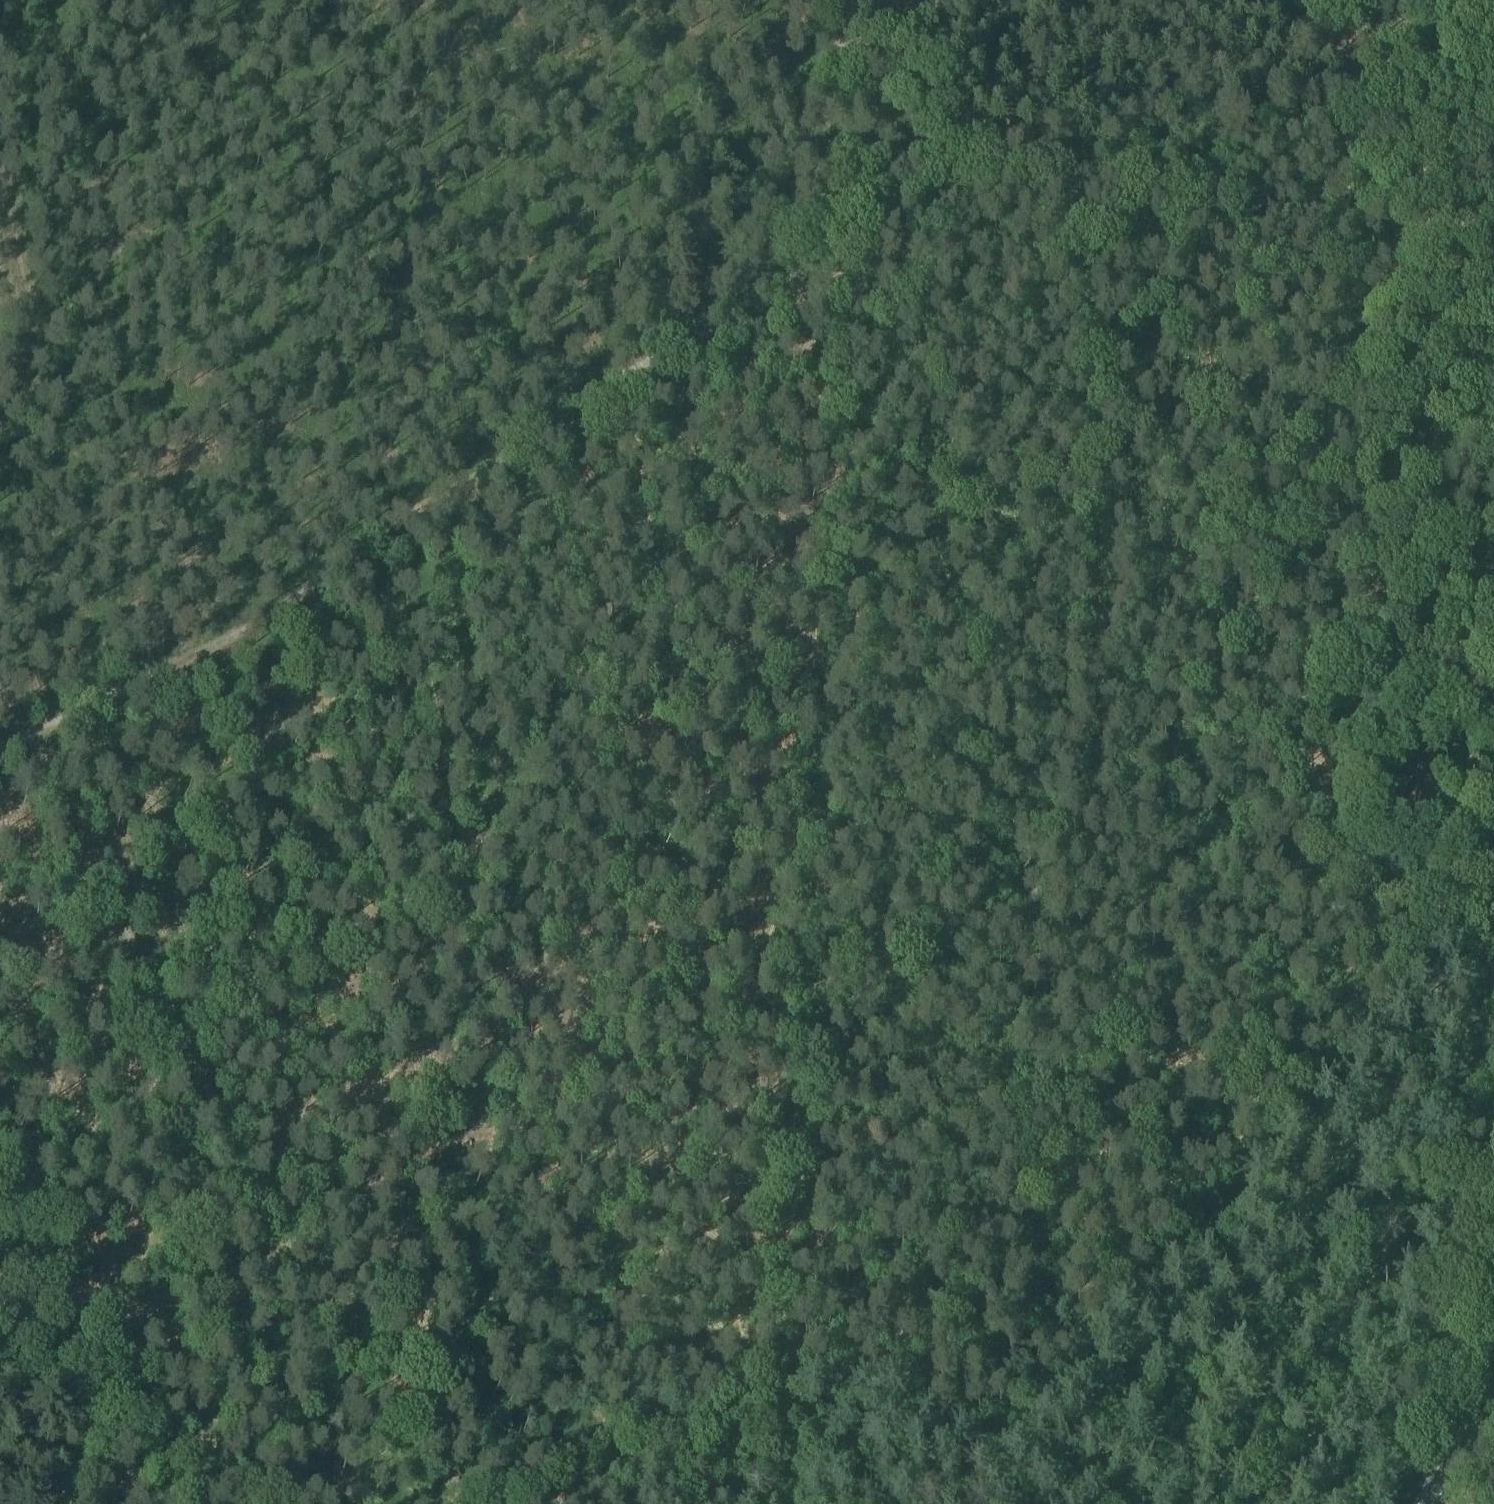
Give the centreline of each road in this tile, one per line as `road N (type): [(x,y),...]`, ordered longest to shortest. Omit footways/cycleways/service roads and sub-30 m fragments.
road 1 (track): [(786,0),(840,51),(849,87),(847,140),(830,232),(776,287),(728,323),(622,372),(563,422),(463,485),(363,537),(296,597),(240,632),(11,741),(153,979),(201,1078),(259,1237),(257,1269),(239,1295),(57,1503)]
road 2 (track): [(122,1423),(0,1331)]
road 3 (tertiary): [(1428,1503),(1493,1399)]

